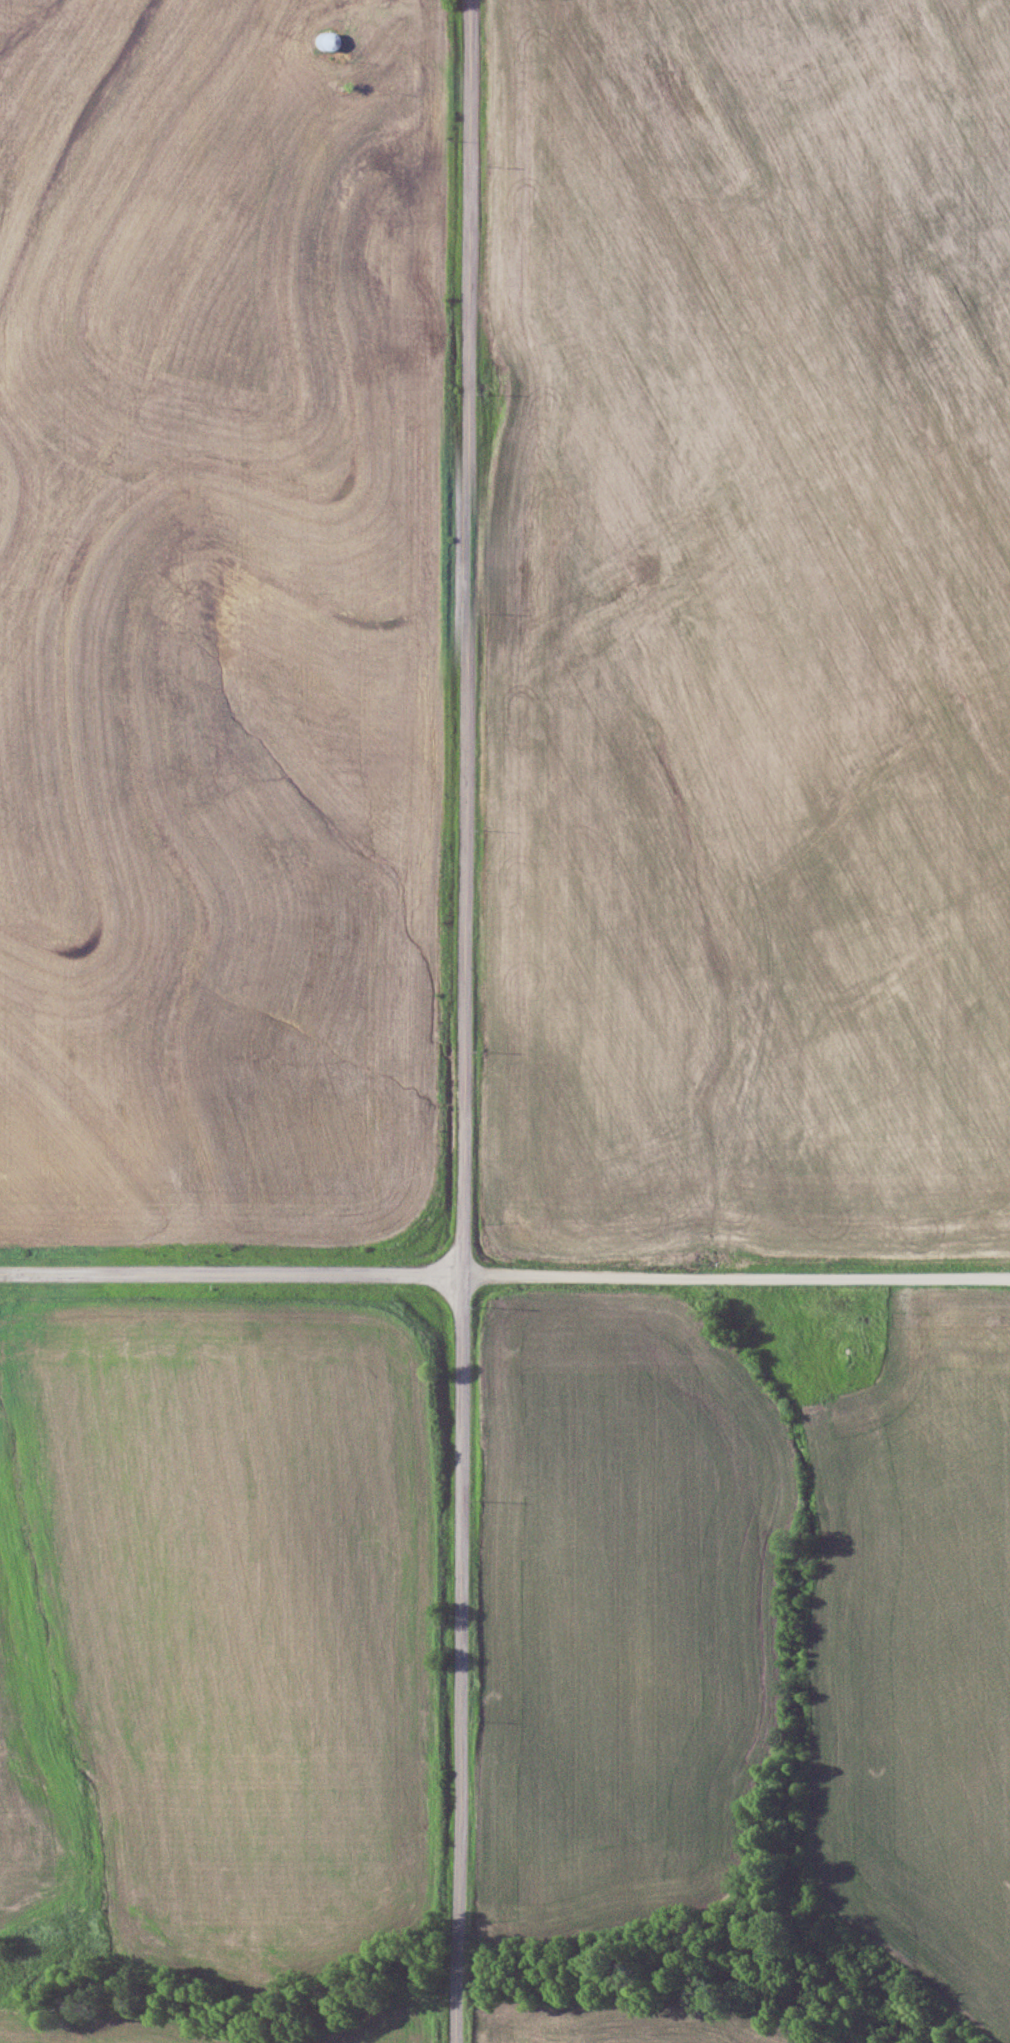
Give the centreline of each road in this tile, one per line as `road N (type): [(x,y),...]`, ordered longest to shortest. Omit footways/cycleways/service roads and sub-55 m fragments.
road 1 (tertiary): [(456,2042),(468,0)]
road 2 (residential): [(462,1275),(1009,1279)]
road 3 (residential): [(0,1273),(462,1275)]

